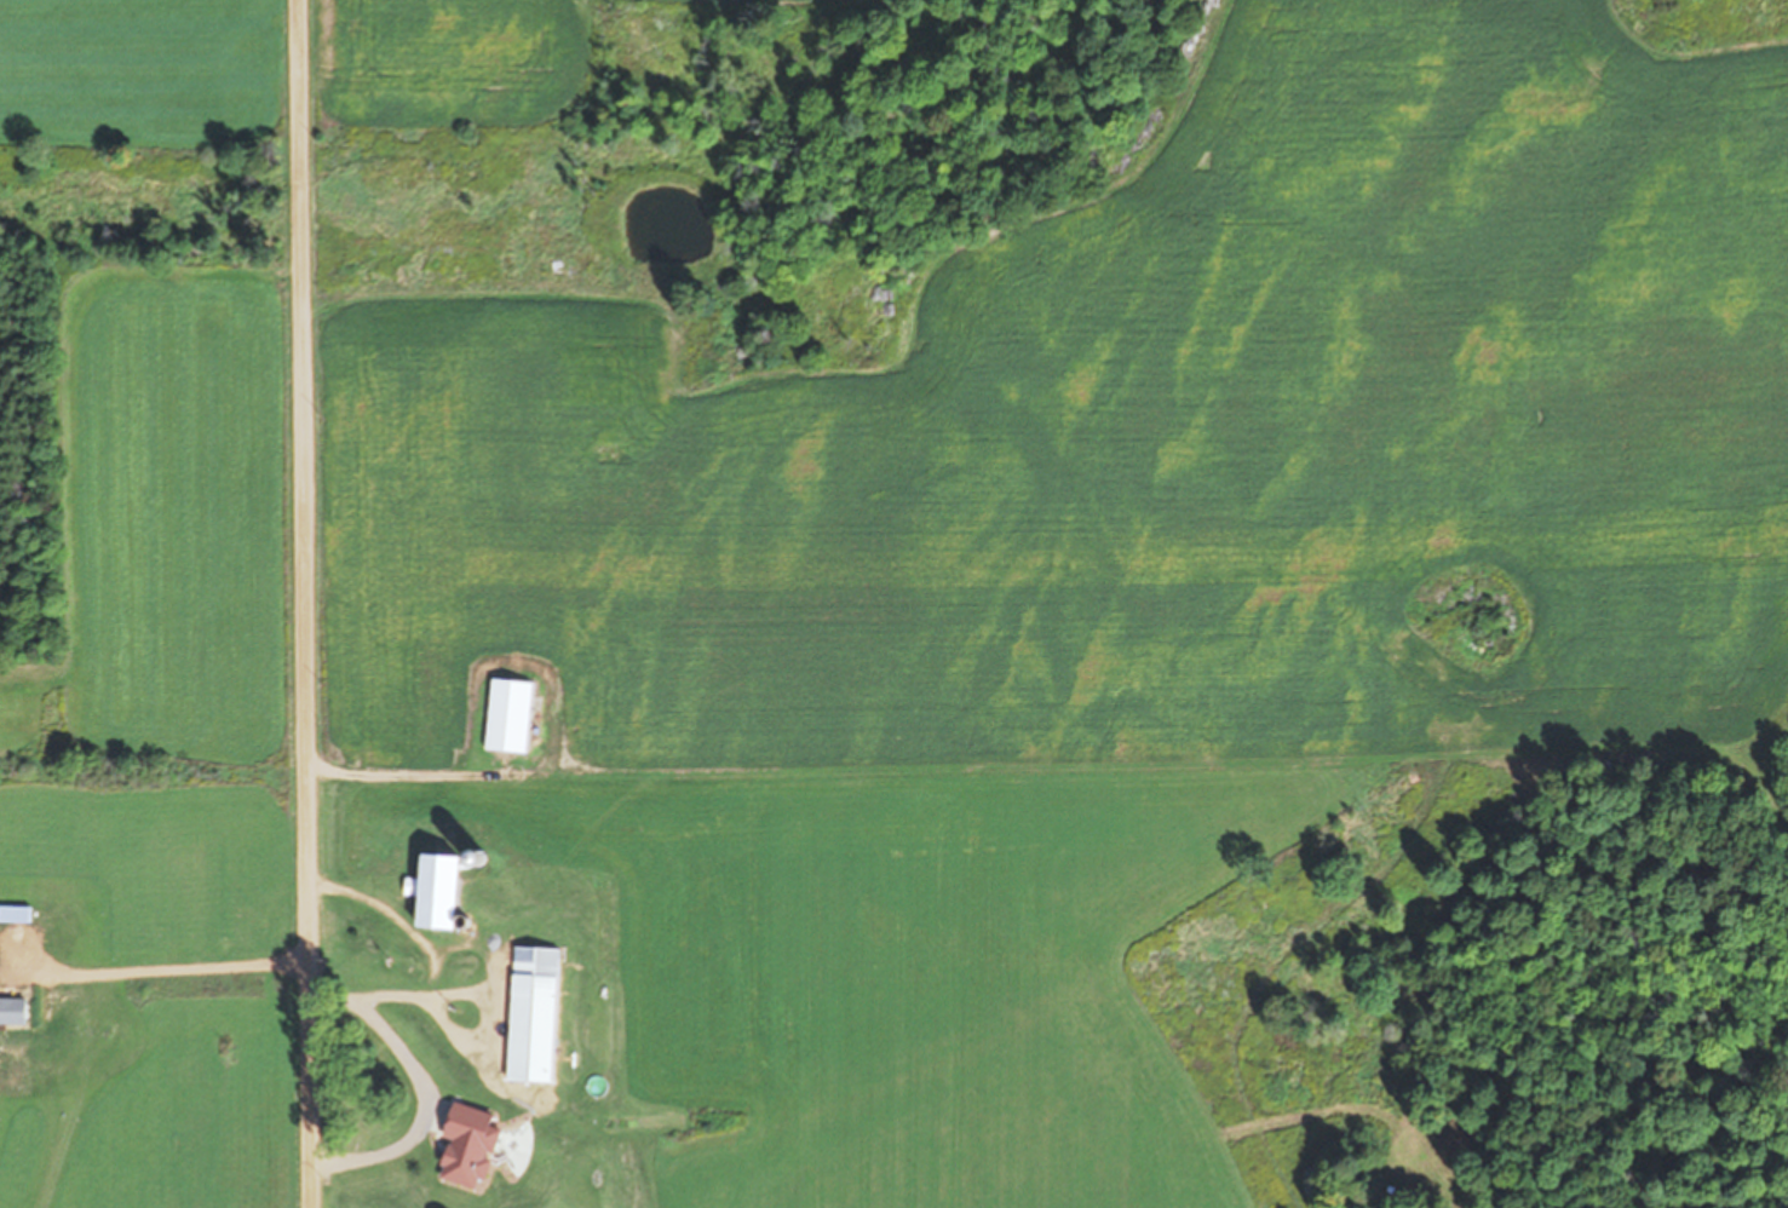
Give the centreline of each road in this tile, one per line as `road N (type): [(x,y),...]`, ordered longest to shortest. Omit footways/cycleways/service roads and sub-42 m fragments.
road 1 (residential): [(314,1207),(299,0)]

